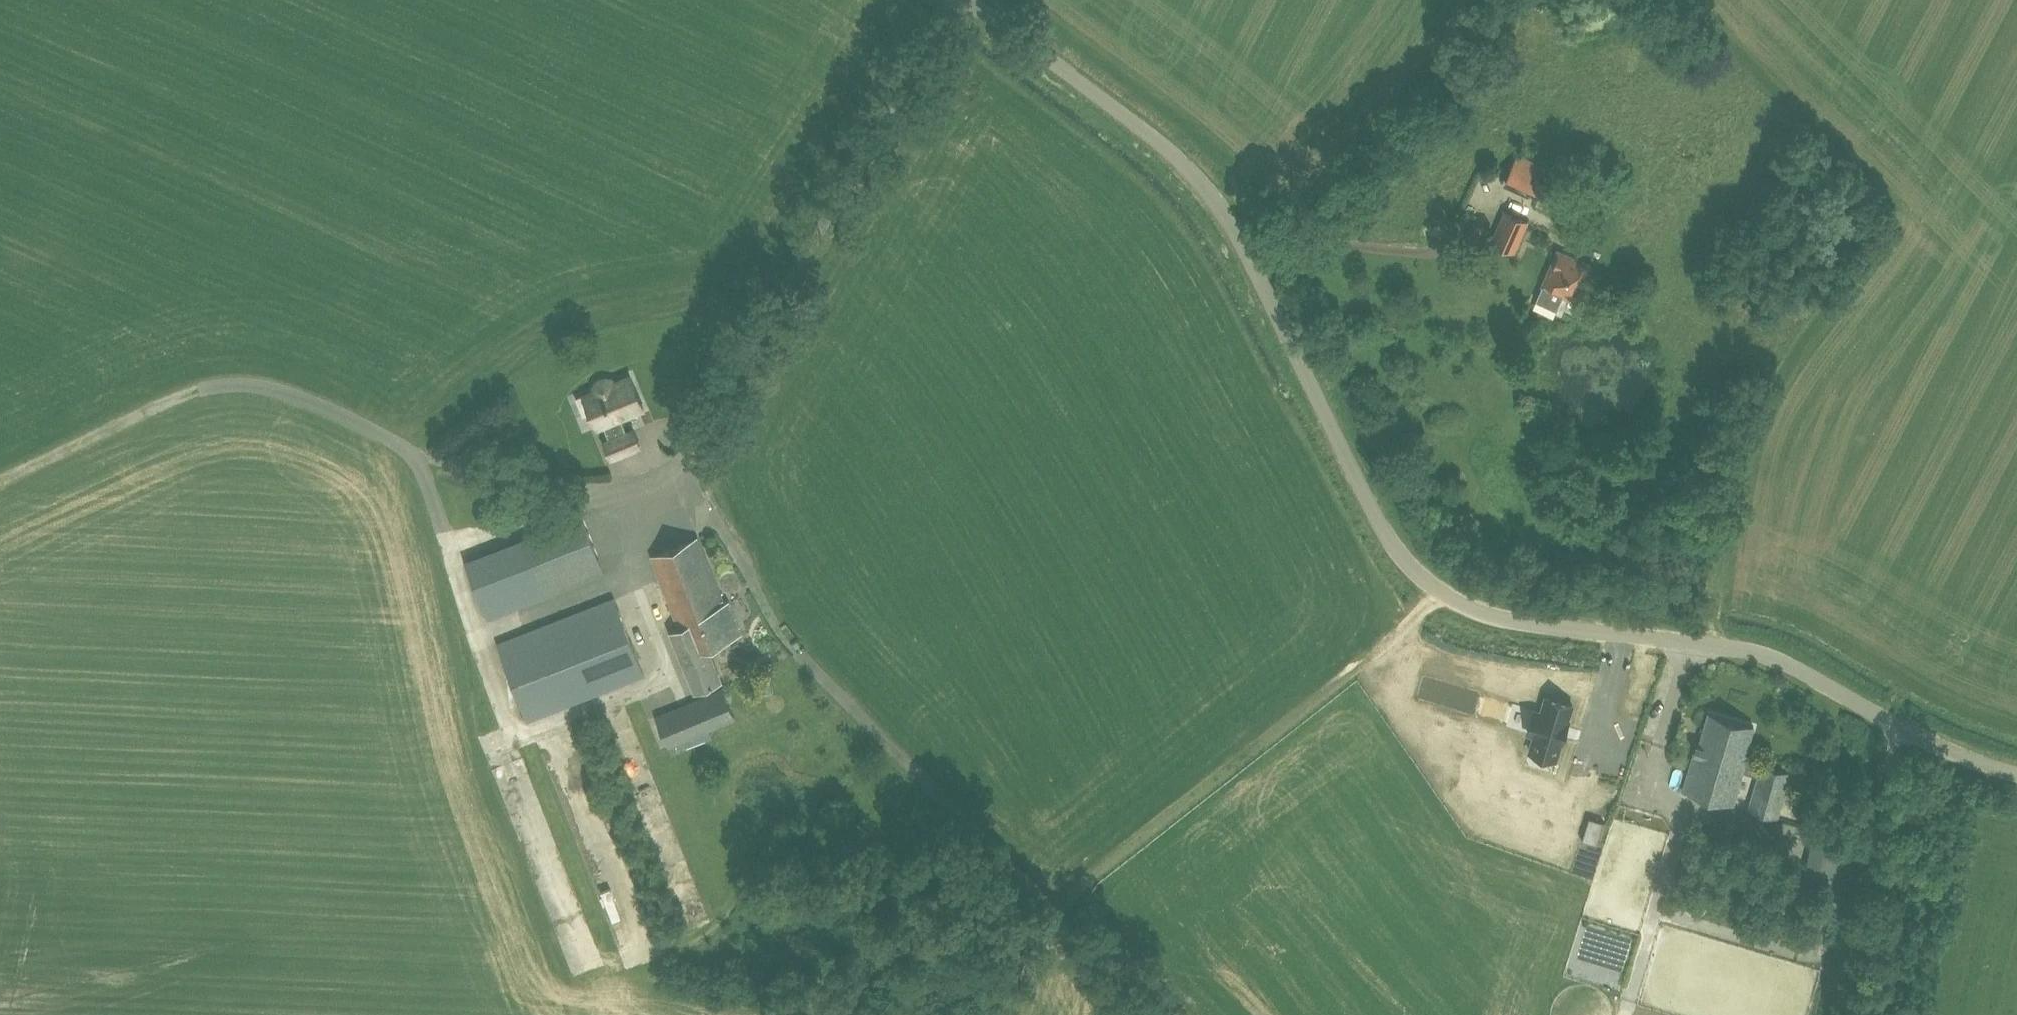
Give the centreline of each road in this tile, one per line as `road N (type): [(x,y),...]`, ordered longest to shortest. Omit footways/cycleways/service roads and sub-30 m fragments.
road 1 (unclassified): [(2016,774),(1965,759),(1783,663),(1738,648),(1496,621),(1452,604),(1393,552),(1362,508),(1246,269),(1207,212),(1149,151),(962,0)]
road 2 (unclassified): [(703,417),(961,0)]
road 3 (track): [(1834,1014),(1897,727)]

